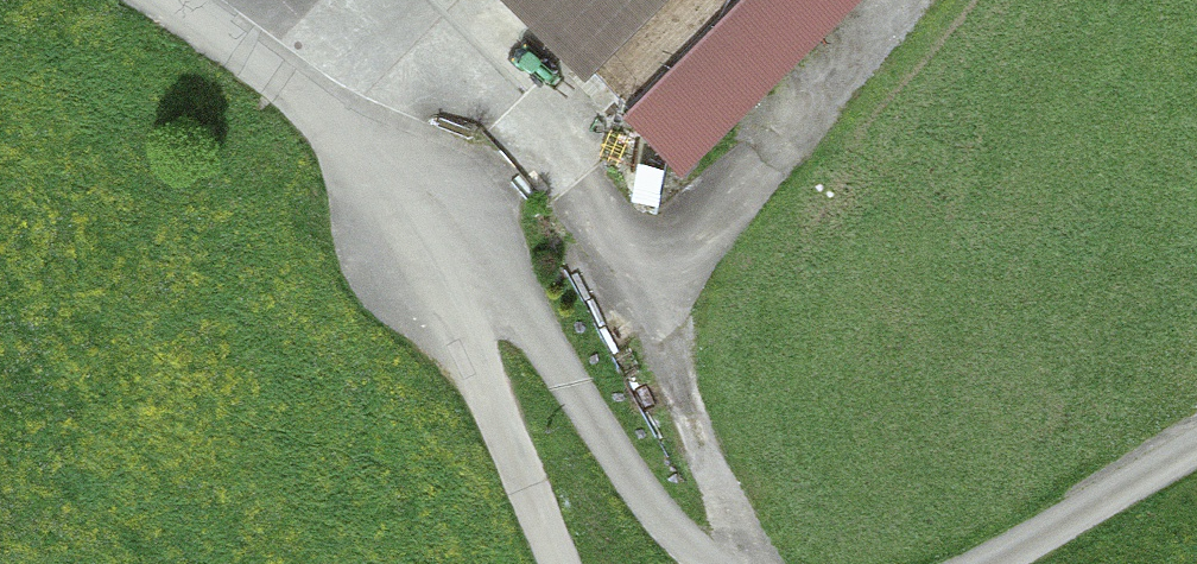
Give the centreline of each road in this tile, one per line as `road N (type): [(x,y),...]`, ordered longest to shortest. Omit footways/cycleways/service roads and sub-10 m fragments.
road 1 (unclassified): [(559,563),(487,393),(368,164),(283,82),(161,0)]
road 2 (track): [(403,226),(533,330),(644,497),(711,563)]
road 3 (track): [(986,563),(1196,446)]

